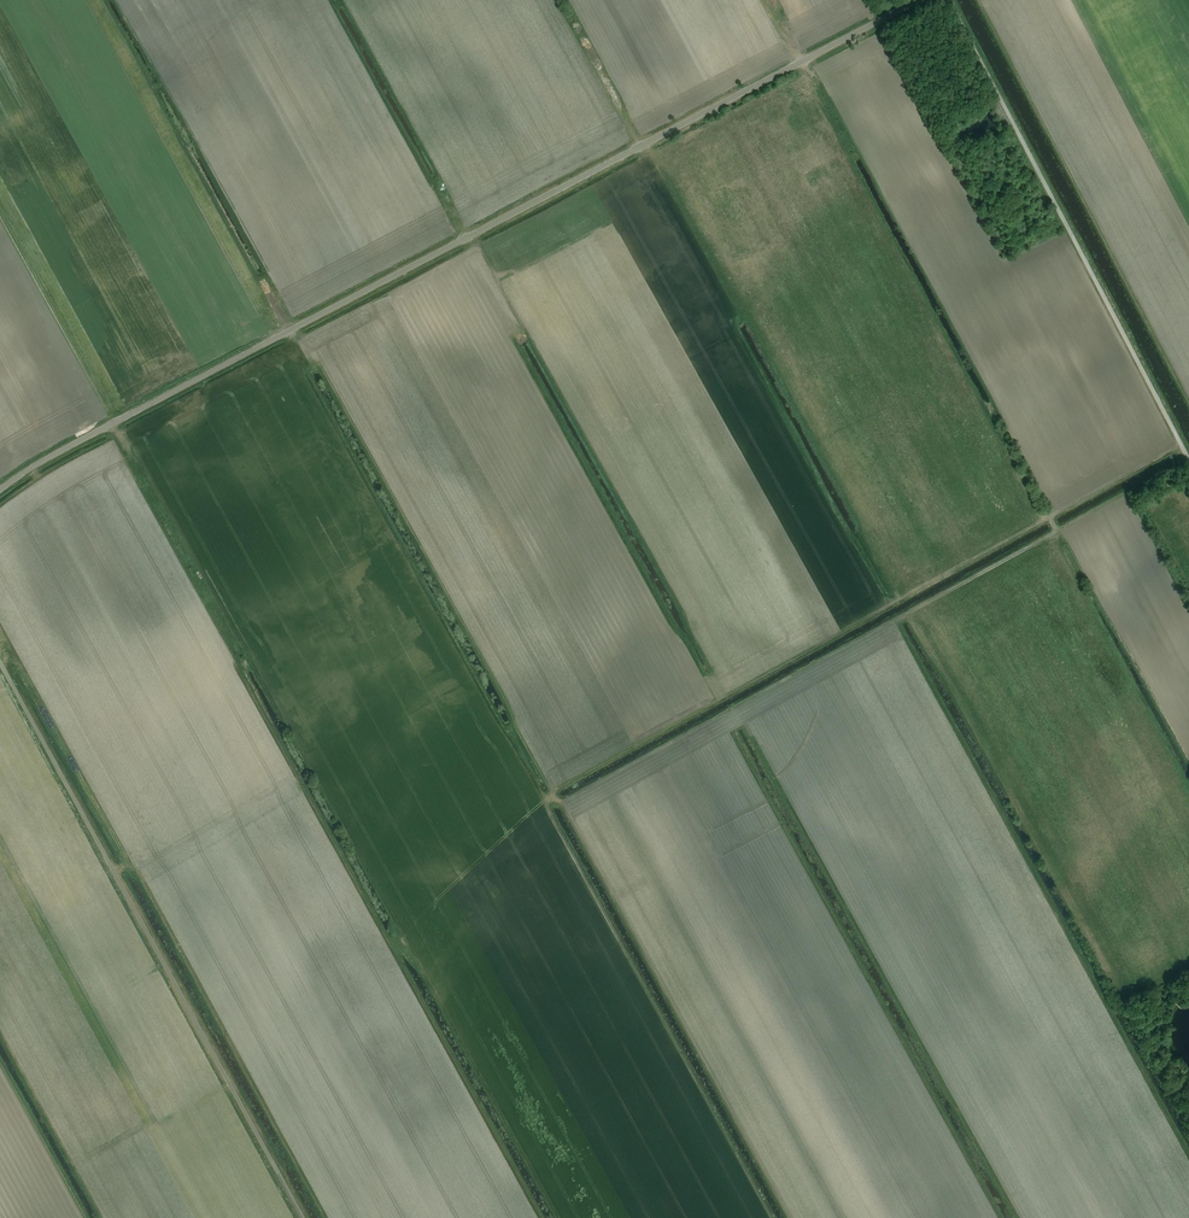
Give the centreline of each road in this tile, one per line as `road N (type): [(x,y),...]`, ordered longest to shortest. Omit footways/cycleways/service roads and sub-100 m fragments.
road 1 (unclassified): [(0,491),(77,442),(920,0)]
road 2 (unclassified): [(303,1217),(0,663)]
road 3 (unclassified): [(1188,460),(949,0)]

